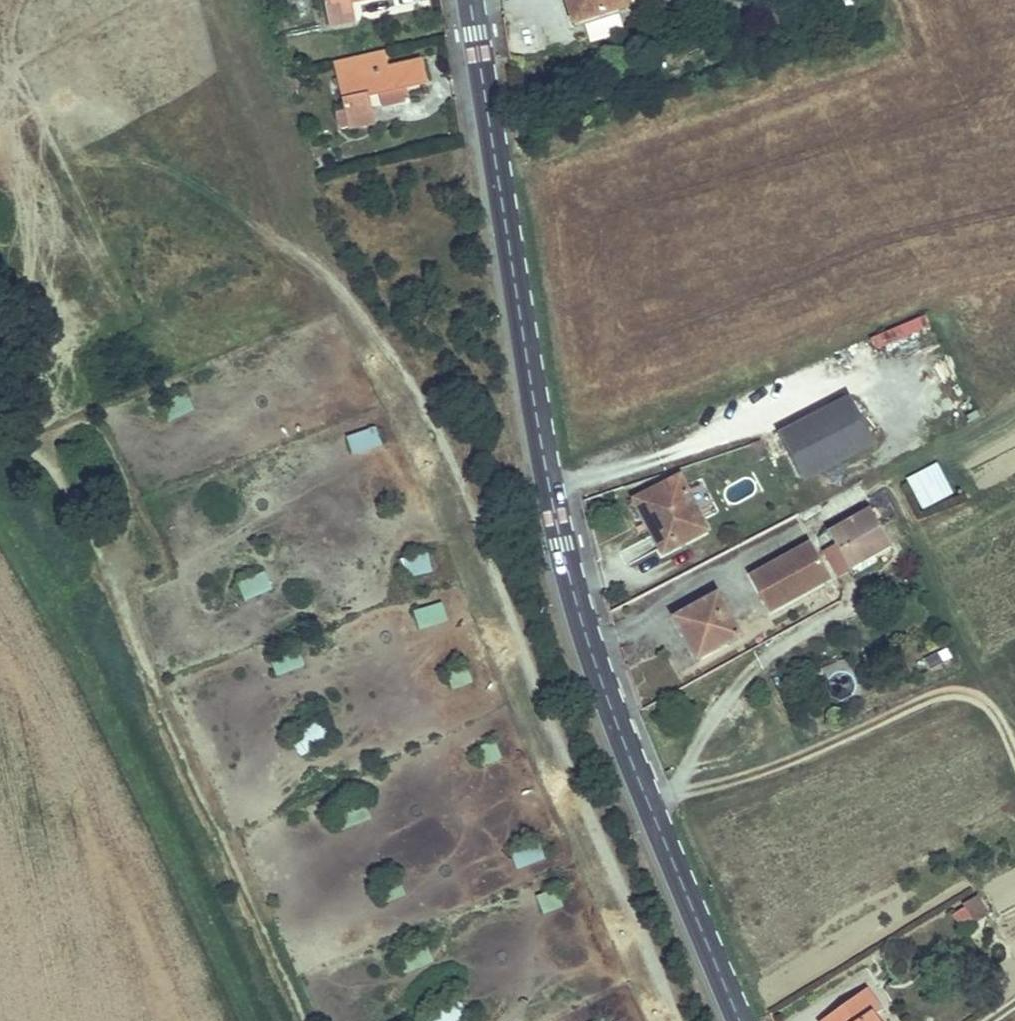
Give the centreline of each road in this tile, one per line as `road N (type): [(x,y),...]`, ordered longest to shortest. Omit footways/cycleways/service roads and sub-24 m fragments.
road 1 (secondary): [(470,0),(554,518),(648,809),(738,1020)]
road 2 (track): [(263,232),(338,278),(460,467),(668,1020)]
road 3 (track): [(301,1020),(44,449)]
road 4 (track): [(648,809),(795,762),(919,703),(956,695),(983,701),(1014,764)]

